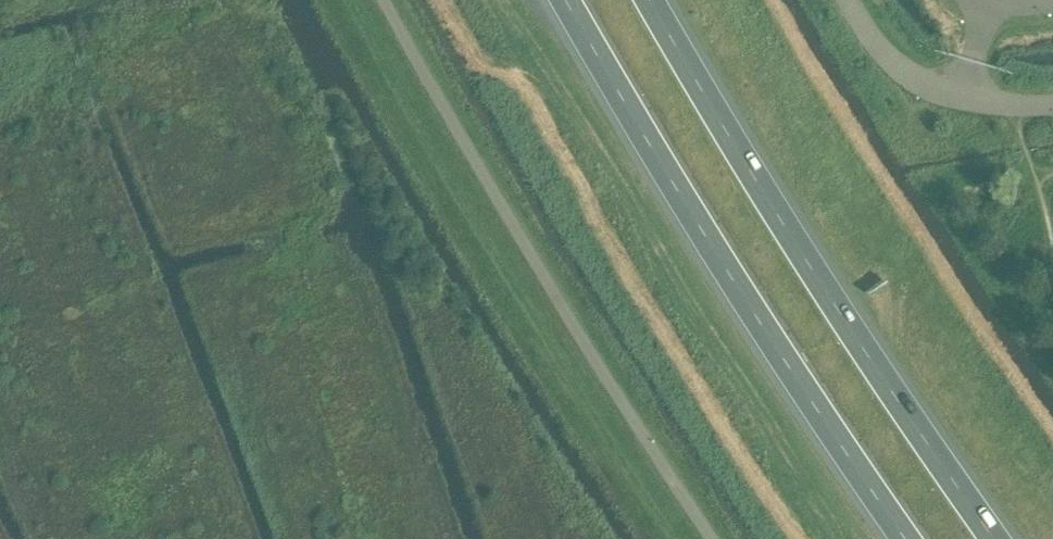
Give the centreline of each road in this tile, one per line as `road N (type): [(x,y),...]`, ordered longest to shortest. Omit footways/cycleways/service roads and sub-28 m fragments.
road 1 (trunk): [(995,538),(756,177),(656,0)]
road 2 (trunk): [(565,0),(696,223),(904,538)]
road 3 (track): [(1014,109),(1046,201),(1052,265)]

